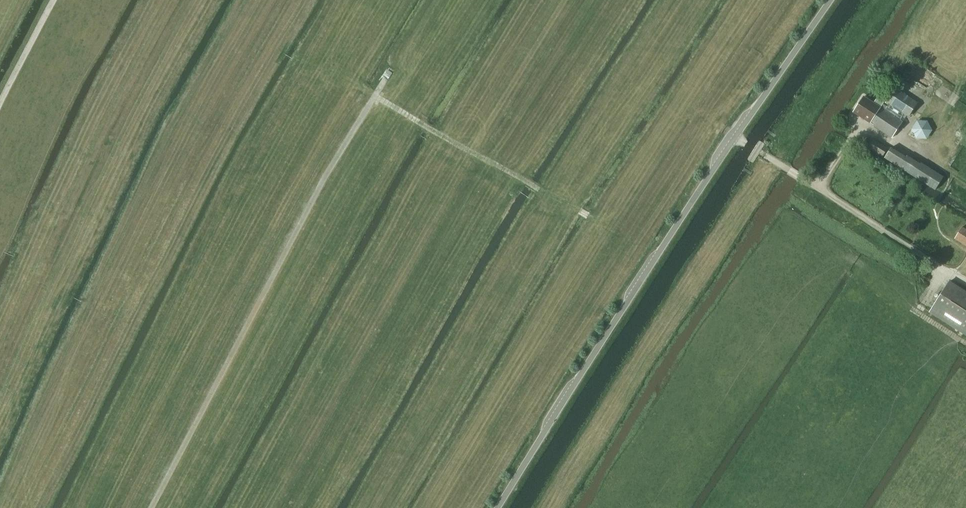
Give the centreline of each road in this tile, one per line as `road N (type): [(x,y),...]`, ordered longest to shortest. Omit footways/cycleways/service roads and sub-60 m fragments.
road 1 (track): [(151,507),(374,97),(589,216)]
road 2 (unclassified): [(498,507),(831,0)]

